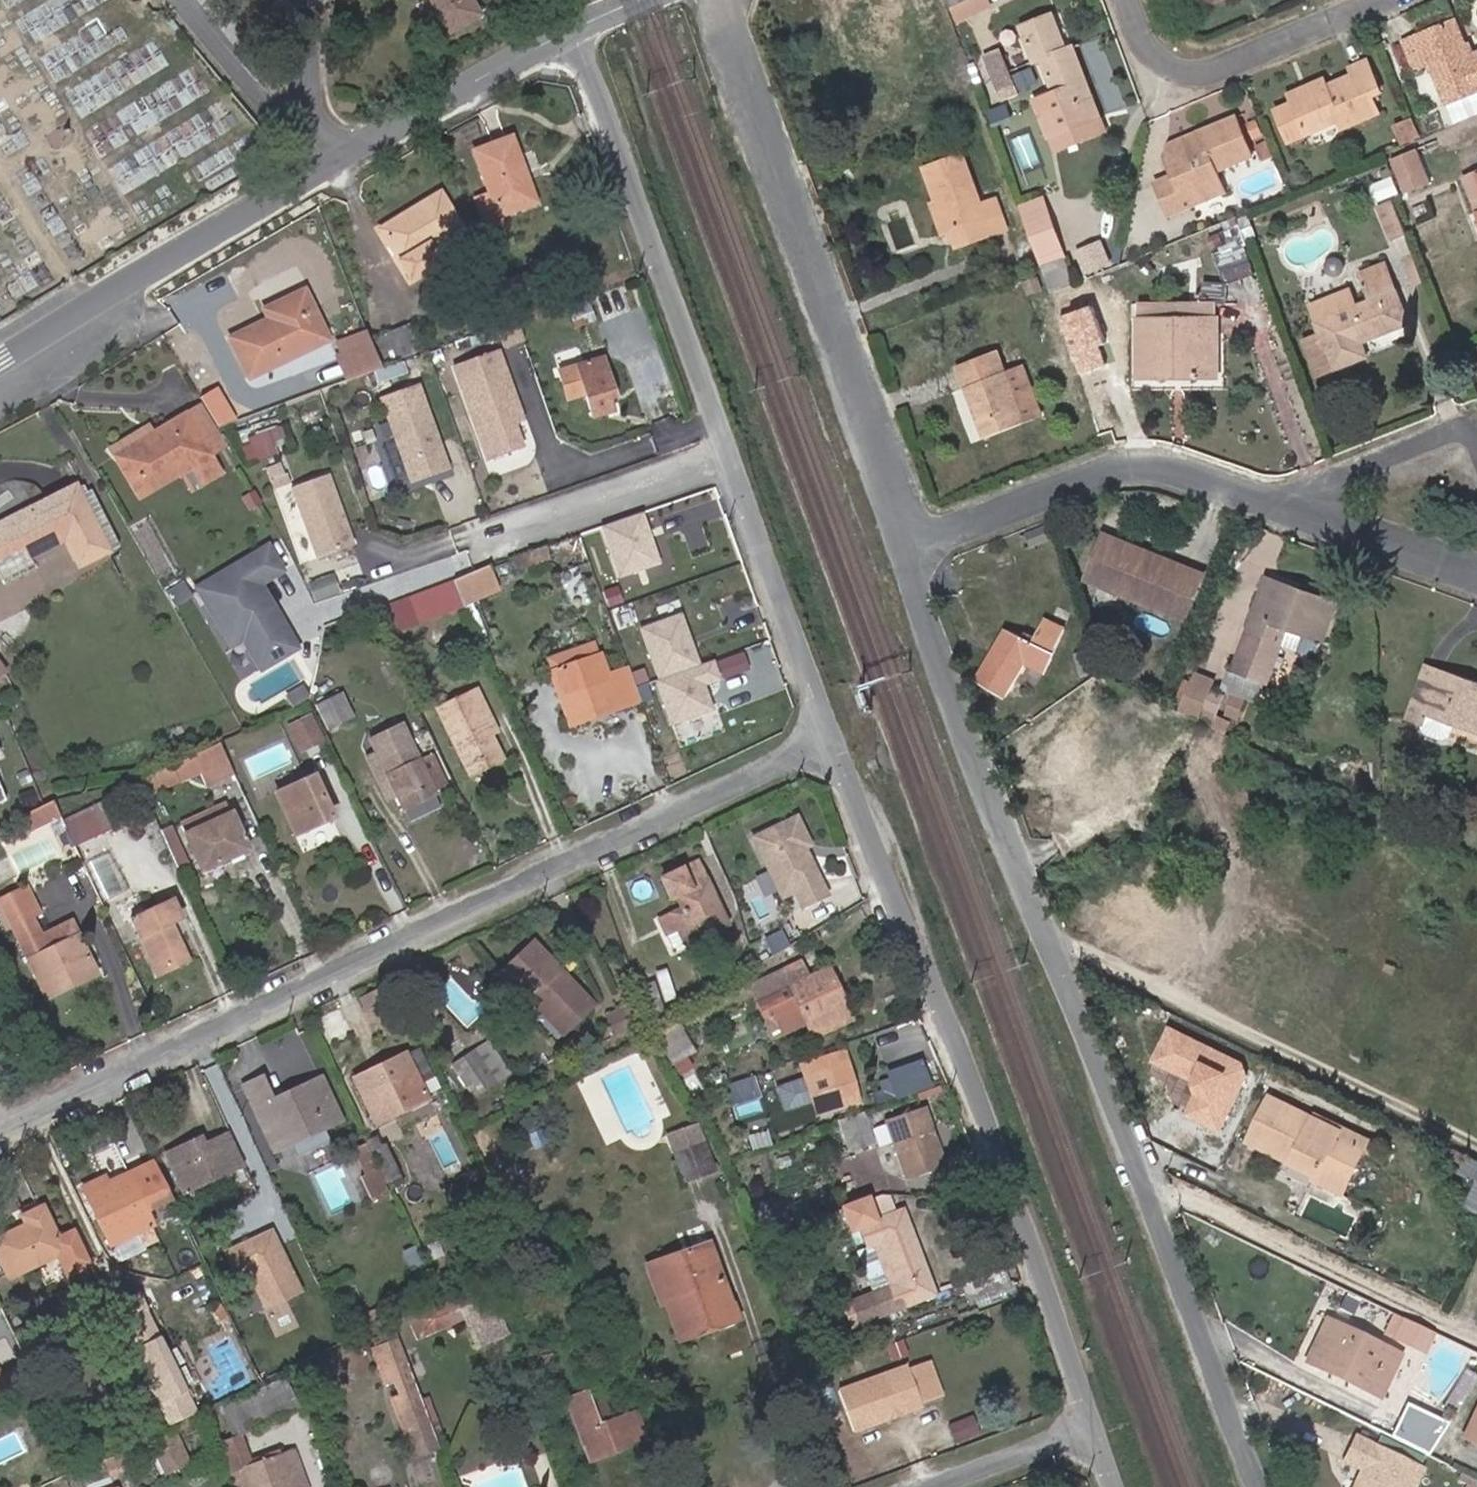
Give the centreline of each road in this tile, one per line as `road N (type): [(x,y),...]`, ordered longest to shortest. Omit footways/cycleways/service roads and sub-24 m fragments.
road 1 (residential): [(1259,1486),(973,739),(916,582),(914,543)]
road 2 (residential): [(0,1132),(828,740)]
road 3 (residential): [(828,740),(572,31)]
road 4 (residential): [(1090,1428),(828,740)]
road 5 (residential): [(914,543),(1152,467),(1476,578)]
road 6 (residential): [(914,543),(725,0)]
road 7 (residential): [(0,360),(326,157)]
road 8 (residential): [(1392,0),(1231,72),(1187,71),(1156,56),(1136,0)]
road 9 (residential): [(326,157),(572,31)]
road 10 (residential): [(177,0),(286,127),(326,157)]
road 11 (residential): [(931,1486),(1090,1428)]
road 12 (residential): [(307,0),(311,91),(326,157)]

